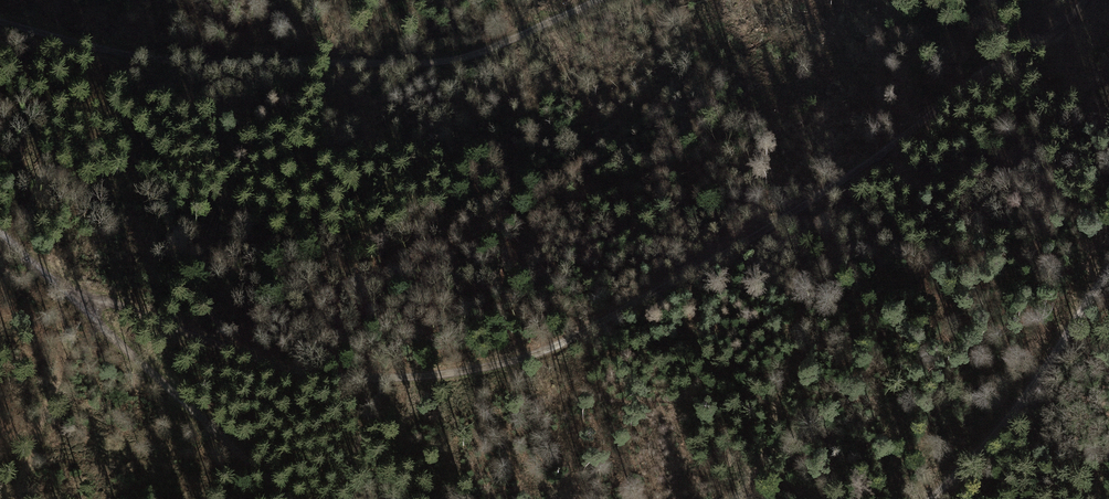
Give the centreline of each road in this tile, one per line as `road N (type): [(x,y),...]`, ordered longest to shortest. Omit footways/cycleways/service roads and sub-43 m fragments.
road 1 (track): [(82,308),(109,300),(291,370),(377,382),(510,363),(750,241),(1078,14),(1085,0)]
road 2 (track): [(0,22),(150,60),(440,64),(596,0)]
road 3 (track): [(931,498),(1047,378),(1108,278)]
road 4 (track): [(82,308),(284,498)]
road 5 (track): [(745,498),(805,294)]

